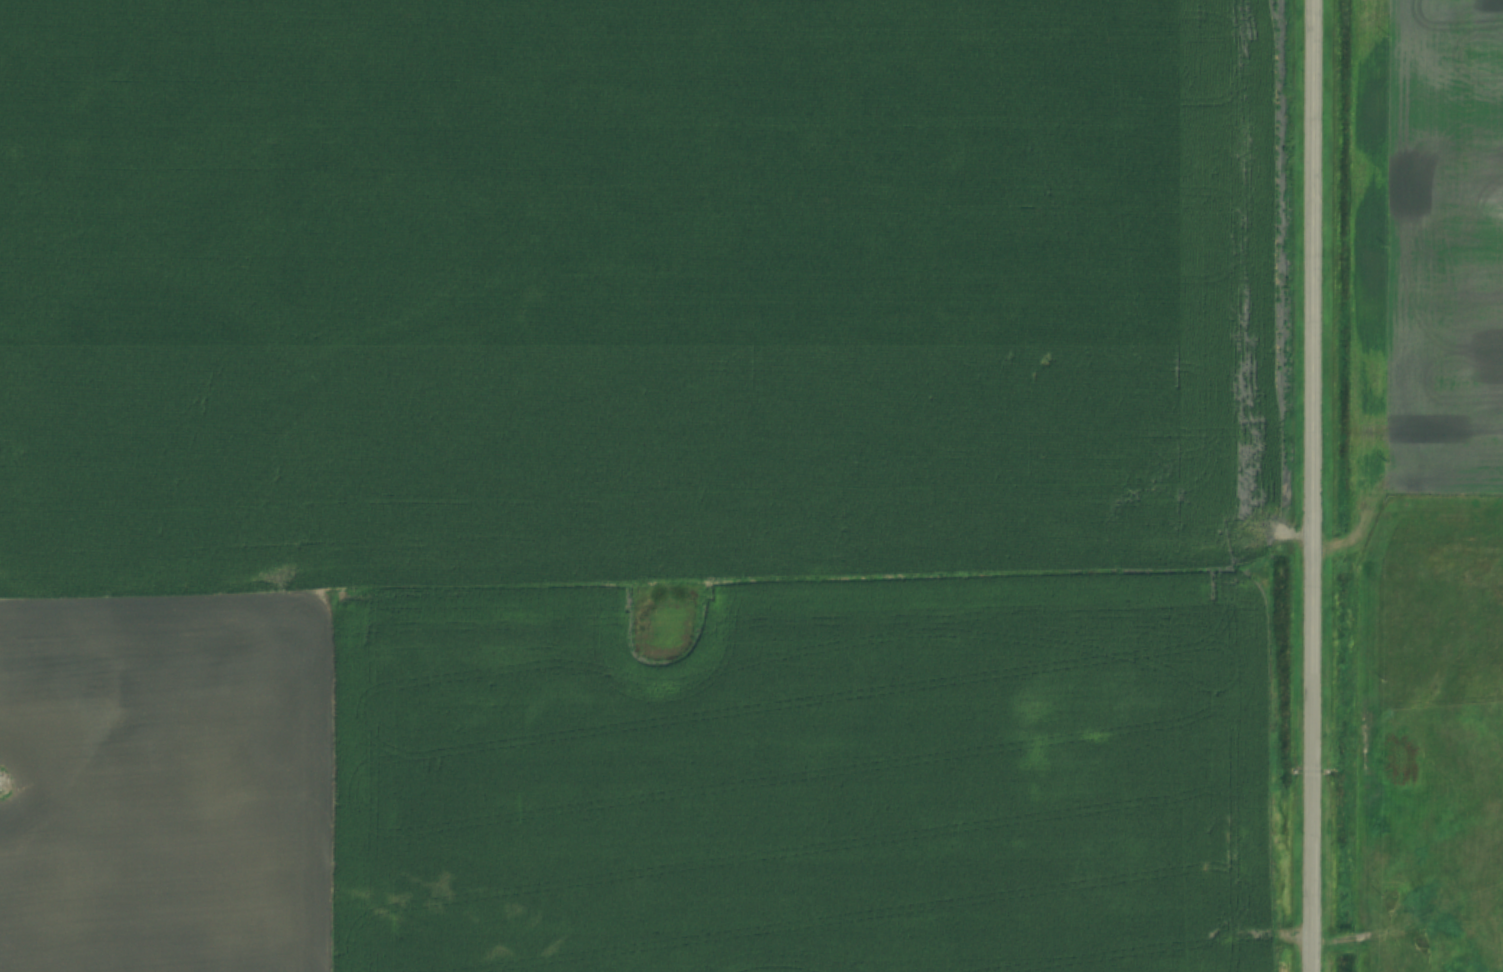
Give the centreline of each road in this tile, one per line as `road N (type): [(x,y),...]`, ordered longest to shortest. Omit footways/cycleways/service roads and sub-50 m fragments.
road 1 (tertiary): [(1310,971),(1312,0)]

